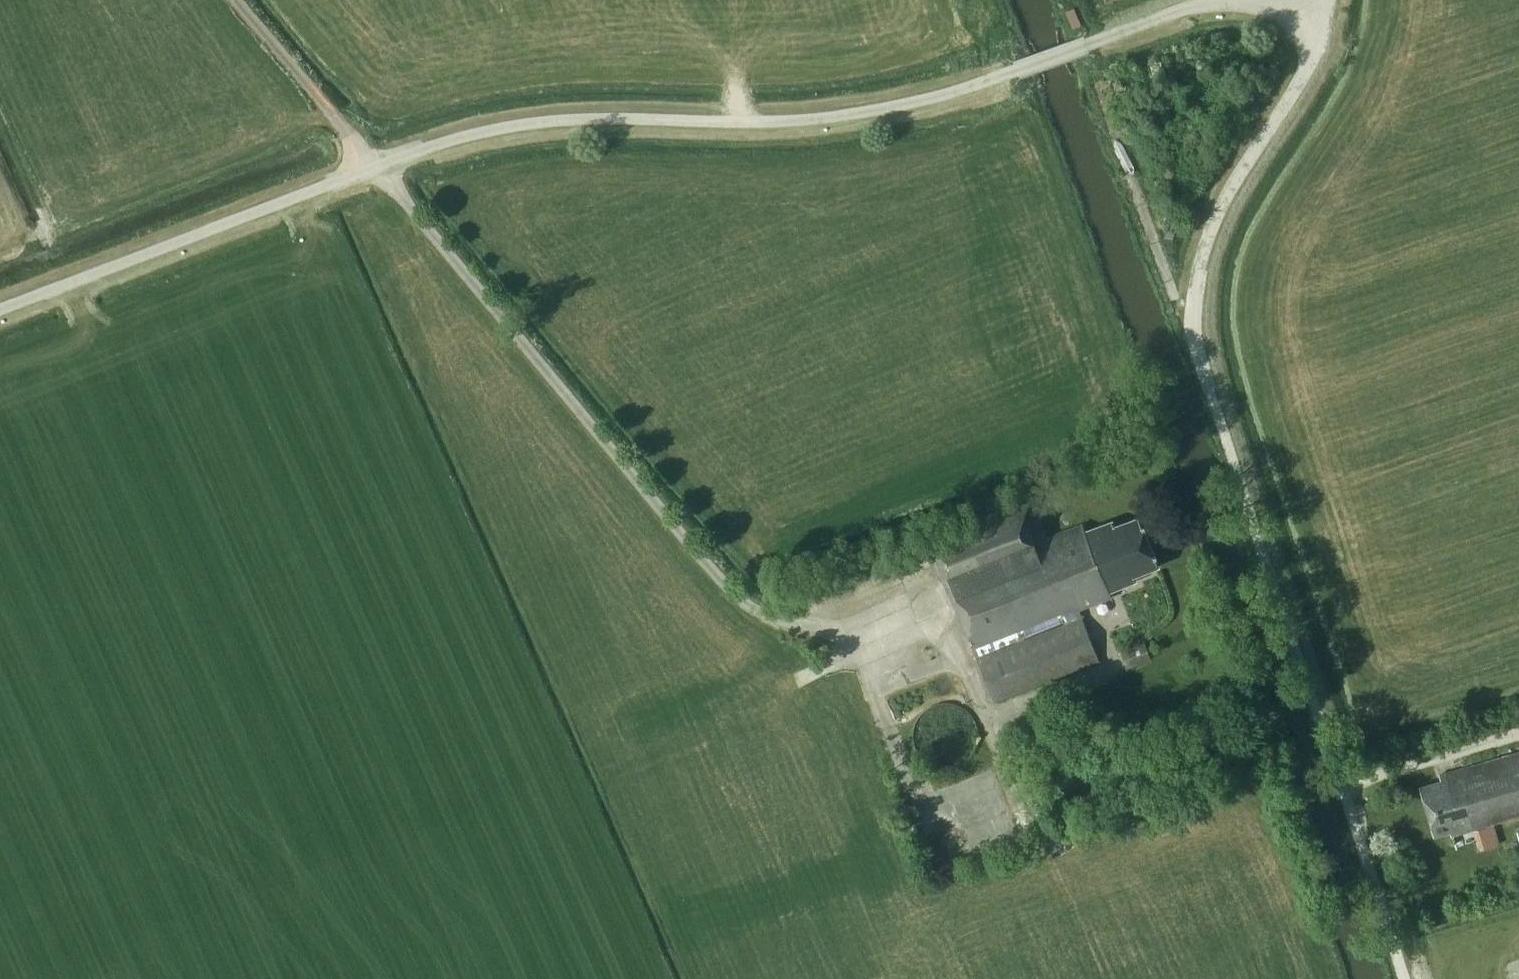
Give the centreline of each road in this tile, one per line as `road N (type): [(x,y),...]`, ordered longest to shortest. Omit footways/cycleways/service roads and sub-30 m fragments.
road 1 (unclassified): [(0,307),(432,144),(491,129),(559,120),(847,113),(938,94),(1223,0)]
road 2 (unclassified): [(1405,978),(1193,329),(1213,225),(1299,83),(1324,19)]
road 3 (track): [(1095,85),(1176,306),(1193,329)]

